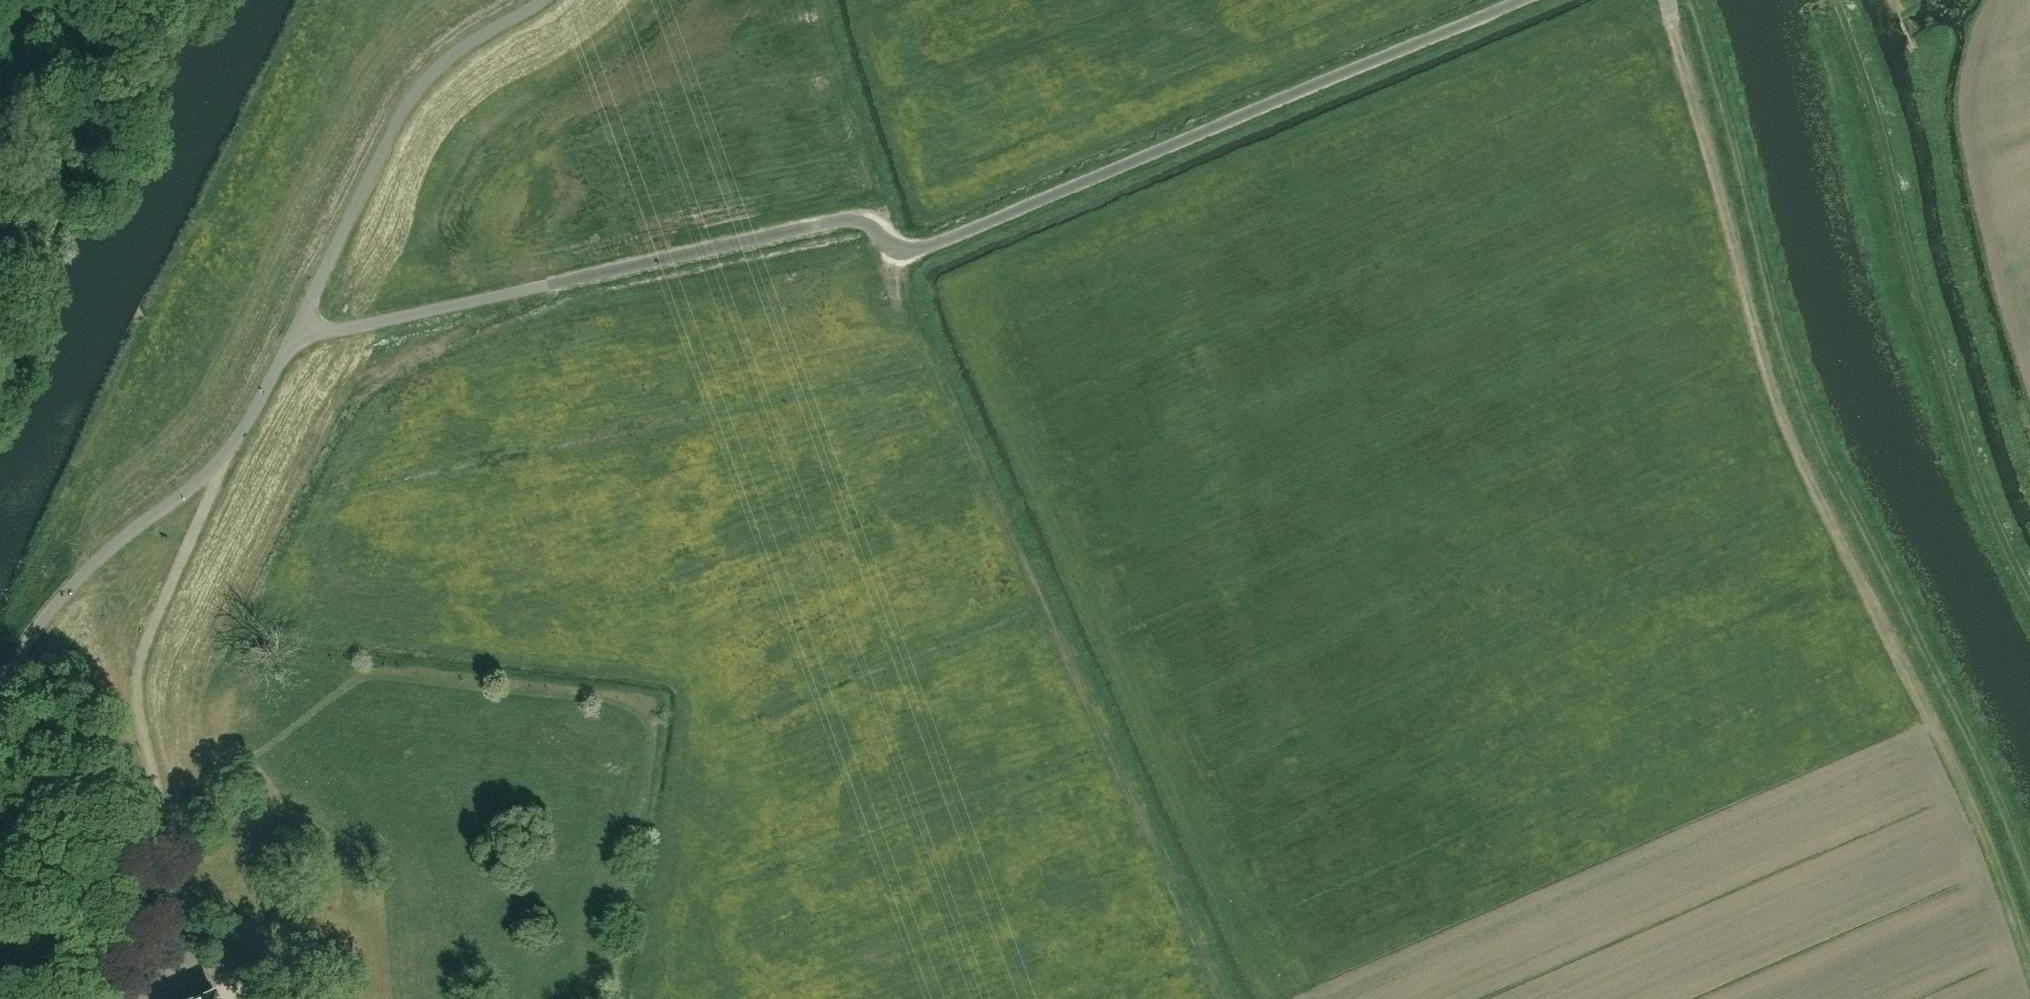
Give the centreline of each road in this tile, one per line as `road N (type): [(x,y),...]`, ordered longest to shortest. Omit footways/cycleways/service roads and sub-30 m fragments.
road 1 (track): [(0,332),(26,276),(96,0)]

